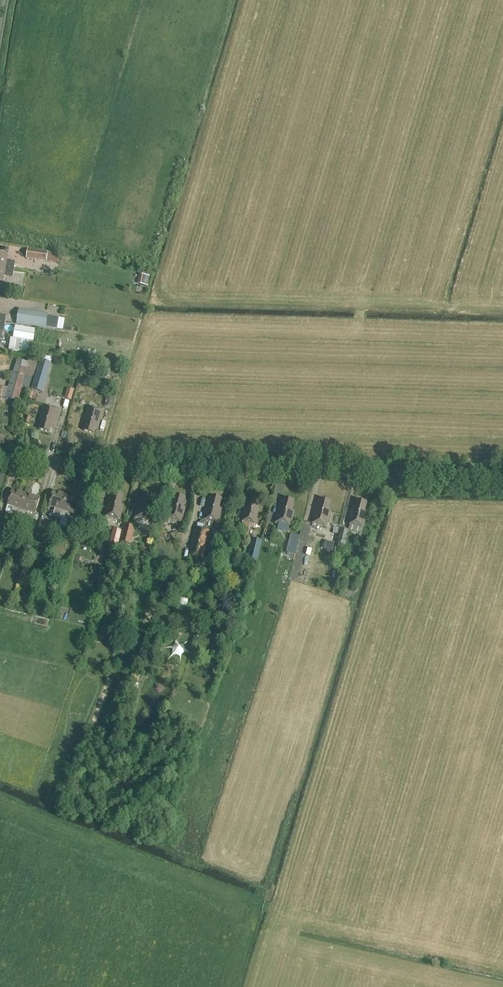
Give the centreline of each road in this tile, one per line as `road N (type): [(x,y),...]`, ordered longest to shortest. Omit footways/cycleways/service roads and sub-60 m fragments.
road 1 (unclassified): [(0,461),(502,476)]

